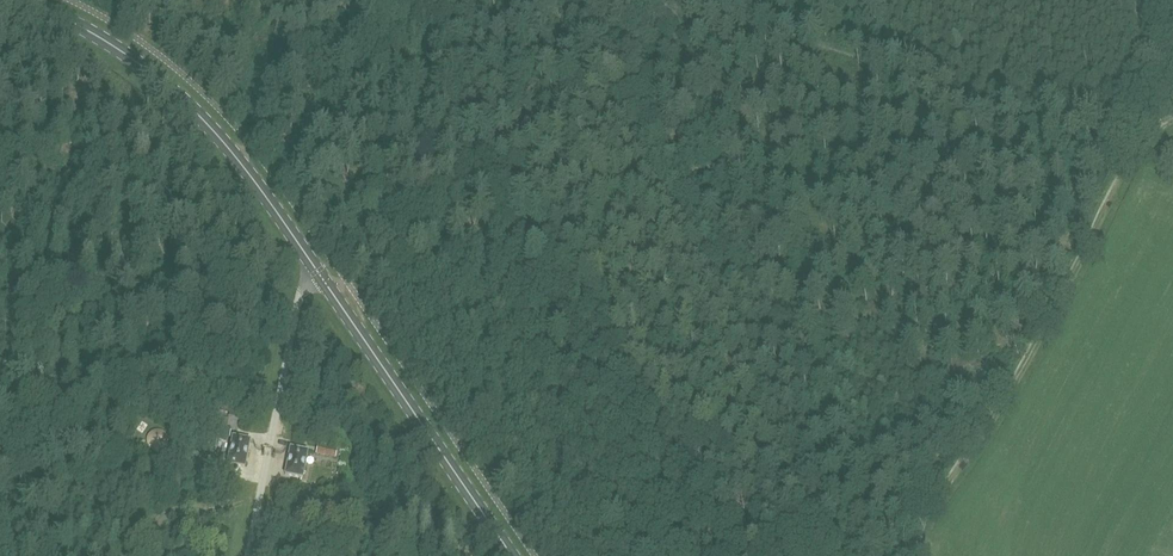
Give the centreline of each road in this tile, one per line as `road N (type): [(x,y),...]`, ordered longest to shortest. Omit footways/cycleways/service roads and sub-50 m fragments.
road 1 (track): [(1172,129),(1132,161),(1091,259),(934,522),(926,555)]
road 2 (track): [(660,0),(681,10),(680,45),(338,268)]
road 3 (primary): [(319,277),(200,120),(110,45),(22,0)]
road 4 (primary): [(513,555),(319,277)]
road 5 (residential): [(247,555),(299,293),(319,277)]
road 6 (track): [(141,555),(166,516),(251,538)]

